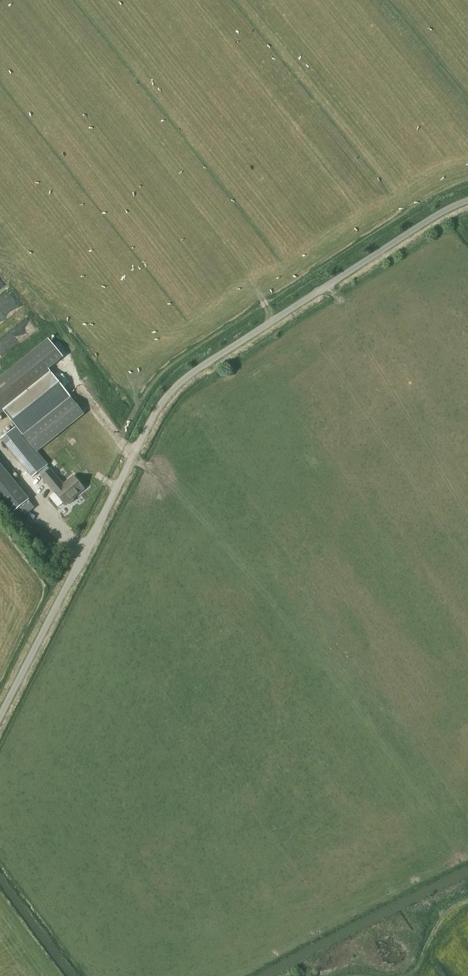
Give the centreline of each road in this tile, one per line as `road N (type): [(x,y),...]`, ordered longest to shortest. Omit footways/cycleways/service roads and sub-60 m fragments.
road 1 (unclassified): [(0,720),(172,389),(467,200)]
road 2 (track): [(340,975),(411,971),(437,913),(467,889)]

